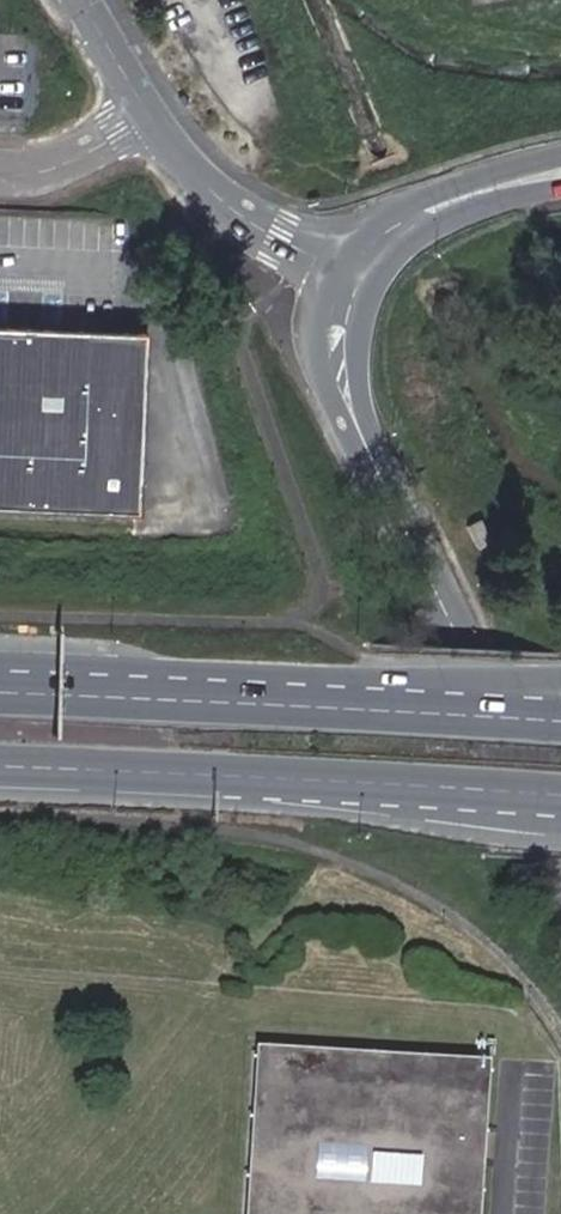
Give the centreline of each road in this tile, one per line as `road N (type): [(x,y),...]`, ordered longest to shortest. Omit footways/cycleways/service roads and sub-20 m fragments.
road 1 (tertiary): [(560,849),(339,375),(338,320),(354,277)]
road 2 (trunk): [(0,765),(514,792)]
road 3 (trunk): [(402,712),(0,696)]
road 4 (unclassified): [(150,117),(210,191),(246,220),(354,277)]
road 5 (tertiary): [(354,277),(379,243),(412,219),(458,198),(560,174)]
road 6 (unclassified): [(0,175),(65,164),(150,117)]
road 7 (trunk): [(560,688),(402,712)]
road 8 (trunk): [(560,722),(402,712)]
road 9 (unclassified): [(150,117),(84,0)]

